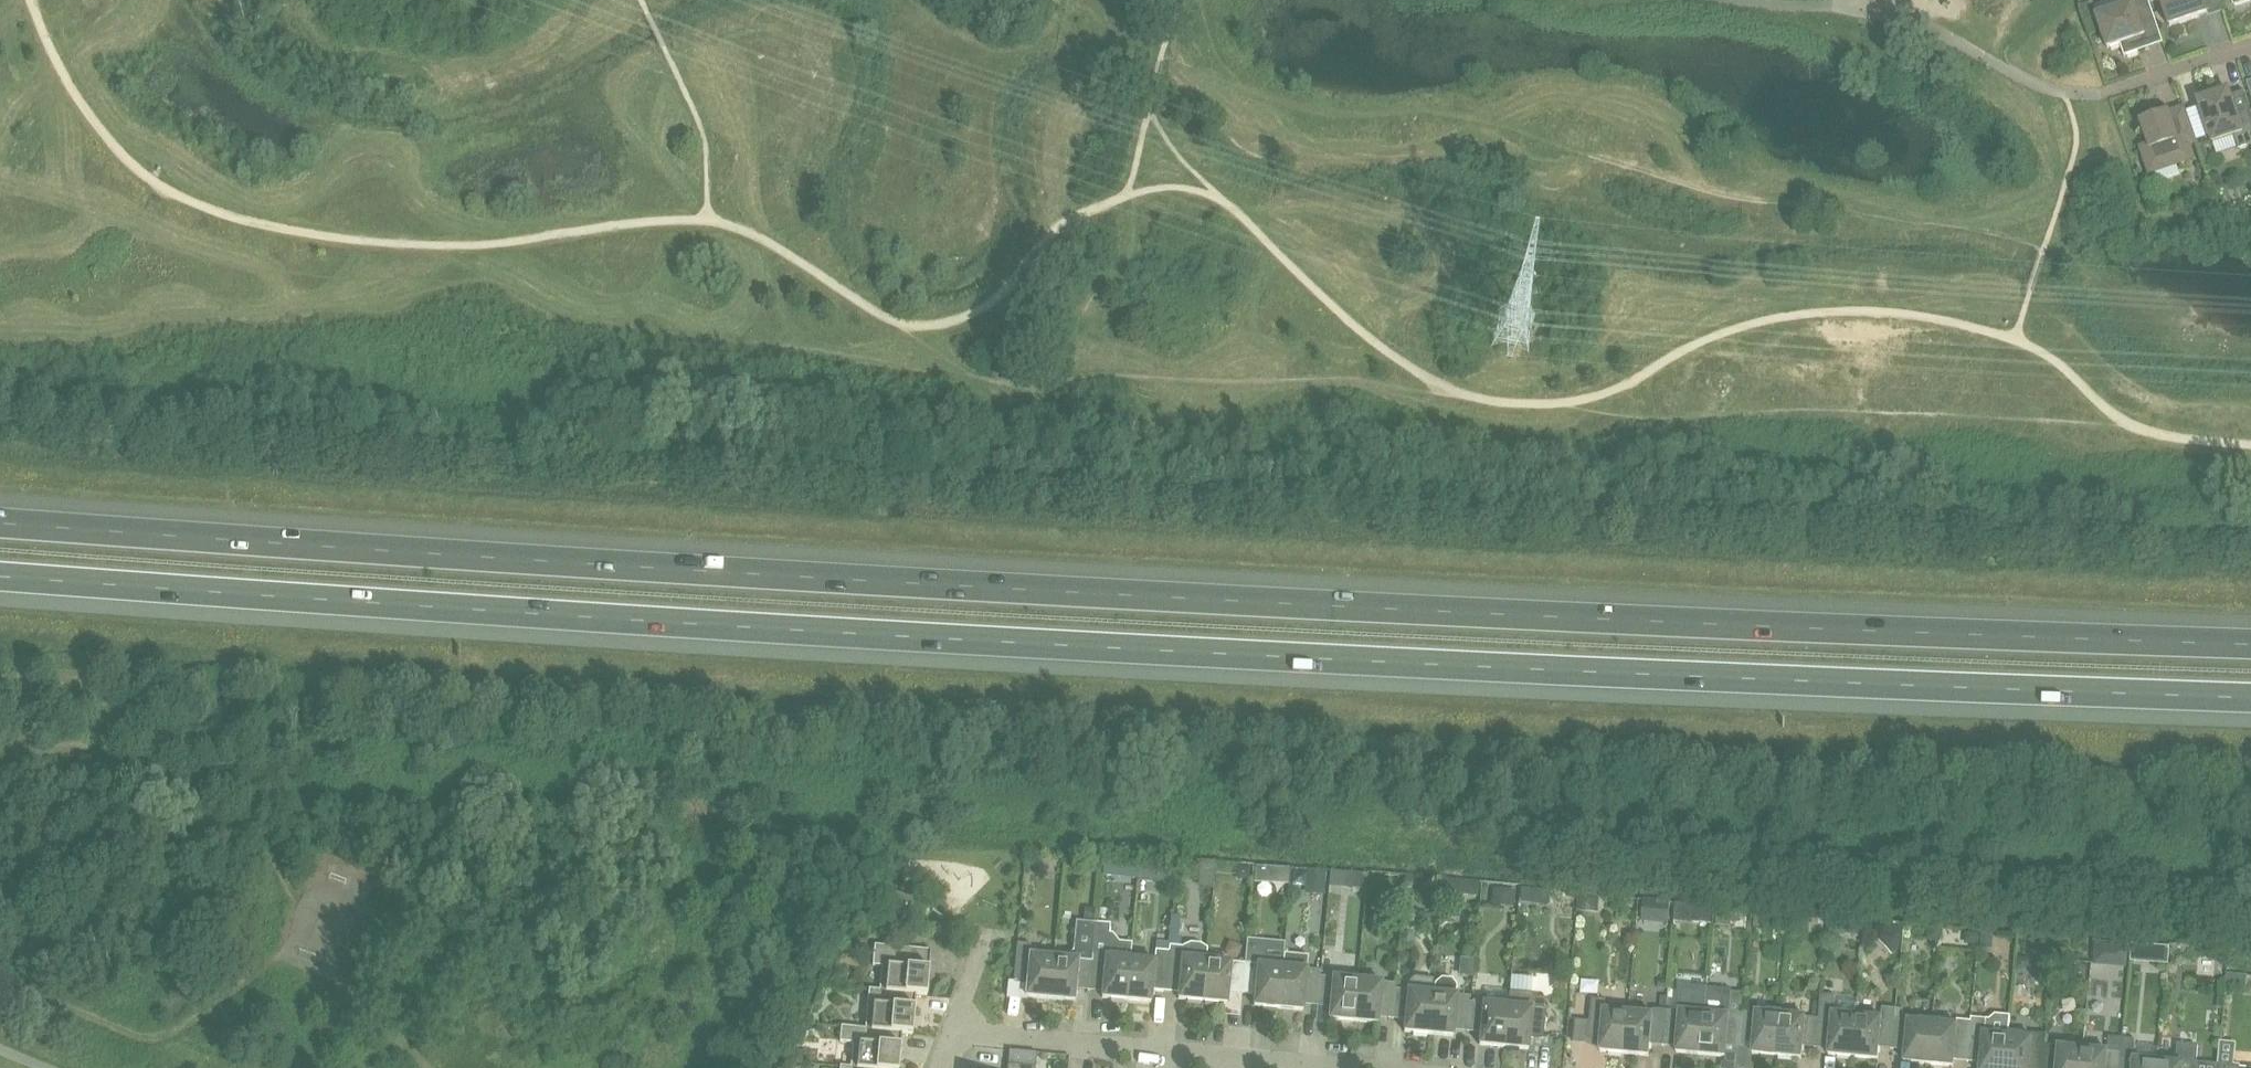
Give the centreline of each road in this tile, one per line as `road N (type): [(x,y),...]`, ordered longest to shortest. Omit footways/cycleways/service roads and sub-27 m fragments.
road 1 (motorway): [(2250,646),(1102,598),(0,524)]
road 2 (motorway): [(0,579),(1456,668),(2250,699)]
road 3 (residential): [(1317,1067),(954,1033)]

